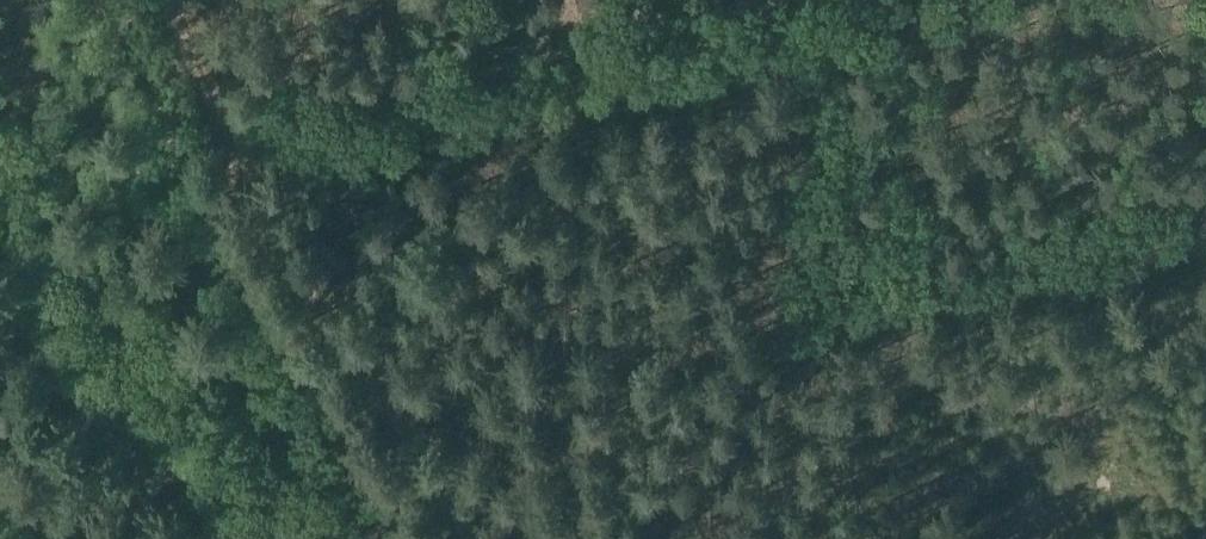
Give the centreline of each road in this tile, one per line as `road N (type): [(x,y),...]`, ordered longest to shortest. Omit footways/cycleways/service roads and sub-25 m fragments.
road 1 (track): [(222,105),(721,0)]
road 2 (track): [(462,538),(269,212),(222,105)]
road 3 (track): [(0,202),(147,125),(222,105)]

